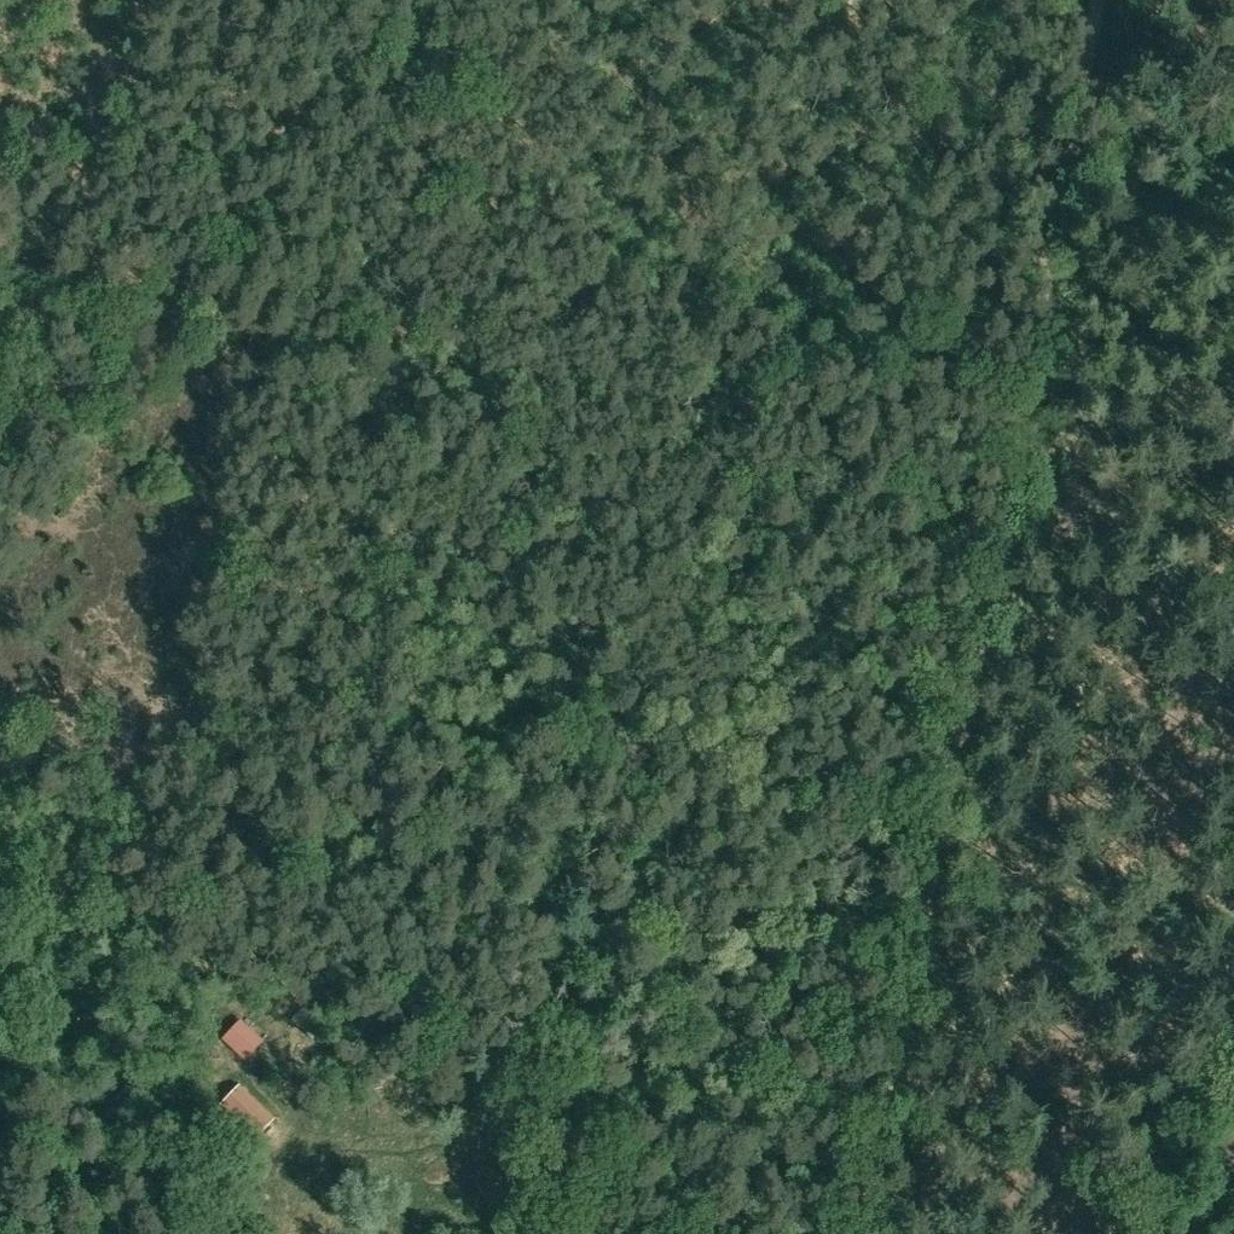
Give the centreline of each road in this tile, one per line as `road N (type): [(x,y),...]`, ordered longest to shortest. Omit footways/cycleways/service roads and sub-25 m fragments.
road 1 (track): [(860,1233),(1100,0)]

